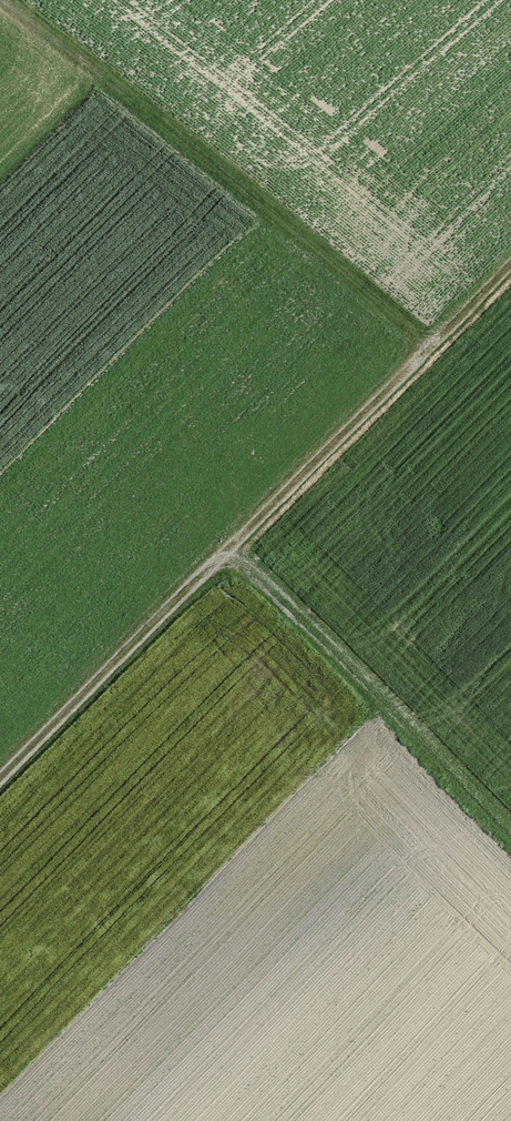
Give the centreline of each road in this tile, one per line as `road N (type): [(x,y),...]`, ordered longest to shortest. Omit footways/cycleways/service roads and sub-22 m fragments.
road 1 (track): [(0,797),(510,287)]
road 2 (track): [(3,0),(440,360)]
road 3 (track): [(240,564),(510,833)]

